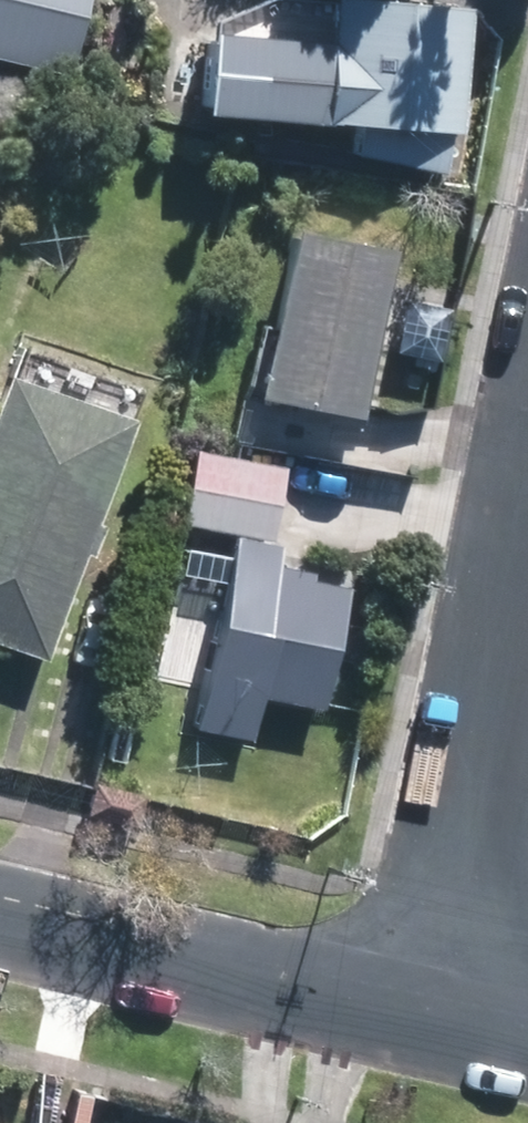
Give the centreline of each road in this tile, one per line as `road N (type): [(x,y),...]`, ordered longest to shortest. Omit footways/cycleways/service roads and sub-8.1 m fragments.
road 1 (residential): [(0,915),(456,1023)]
road 2 (residential): [(527,688),(456,1023)]

